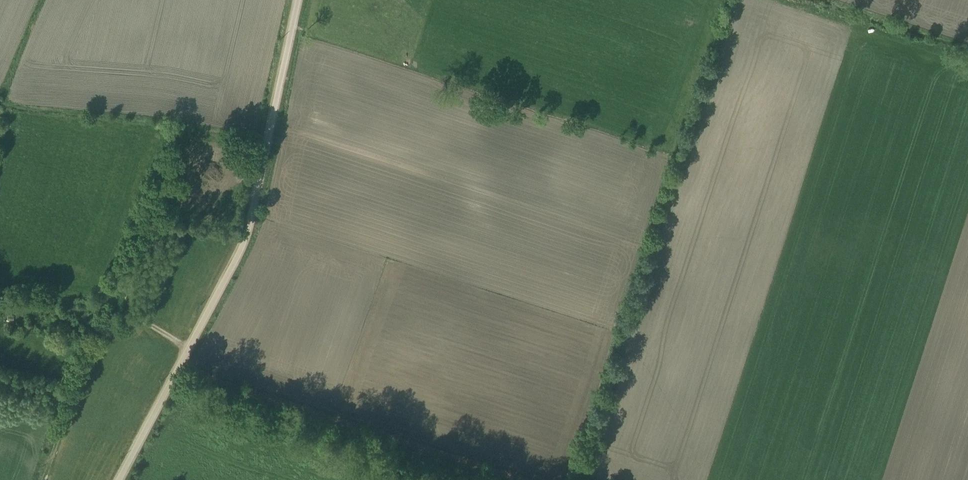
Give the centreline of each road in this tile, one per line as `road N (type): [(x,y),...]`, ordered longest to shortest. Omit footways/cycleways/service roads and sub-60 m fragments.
road 1 (unclassified): [(299,0),(241,252),(119,479)]
road 2 (track): [(528,479),(180,365)]
road 3 (track): [(137,316),(89,354),(42,479)]

